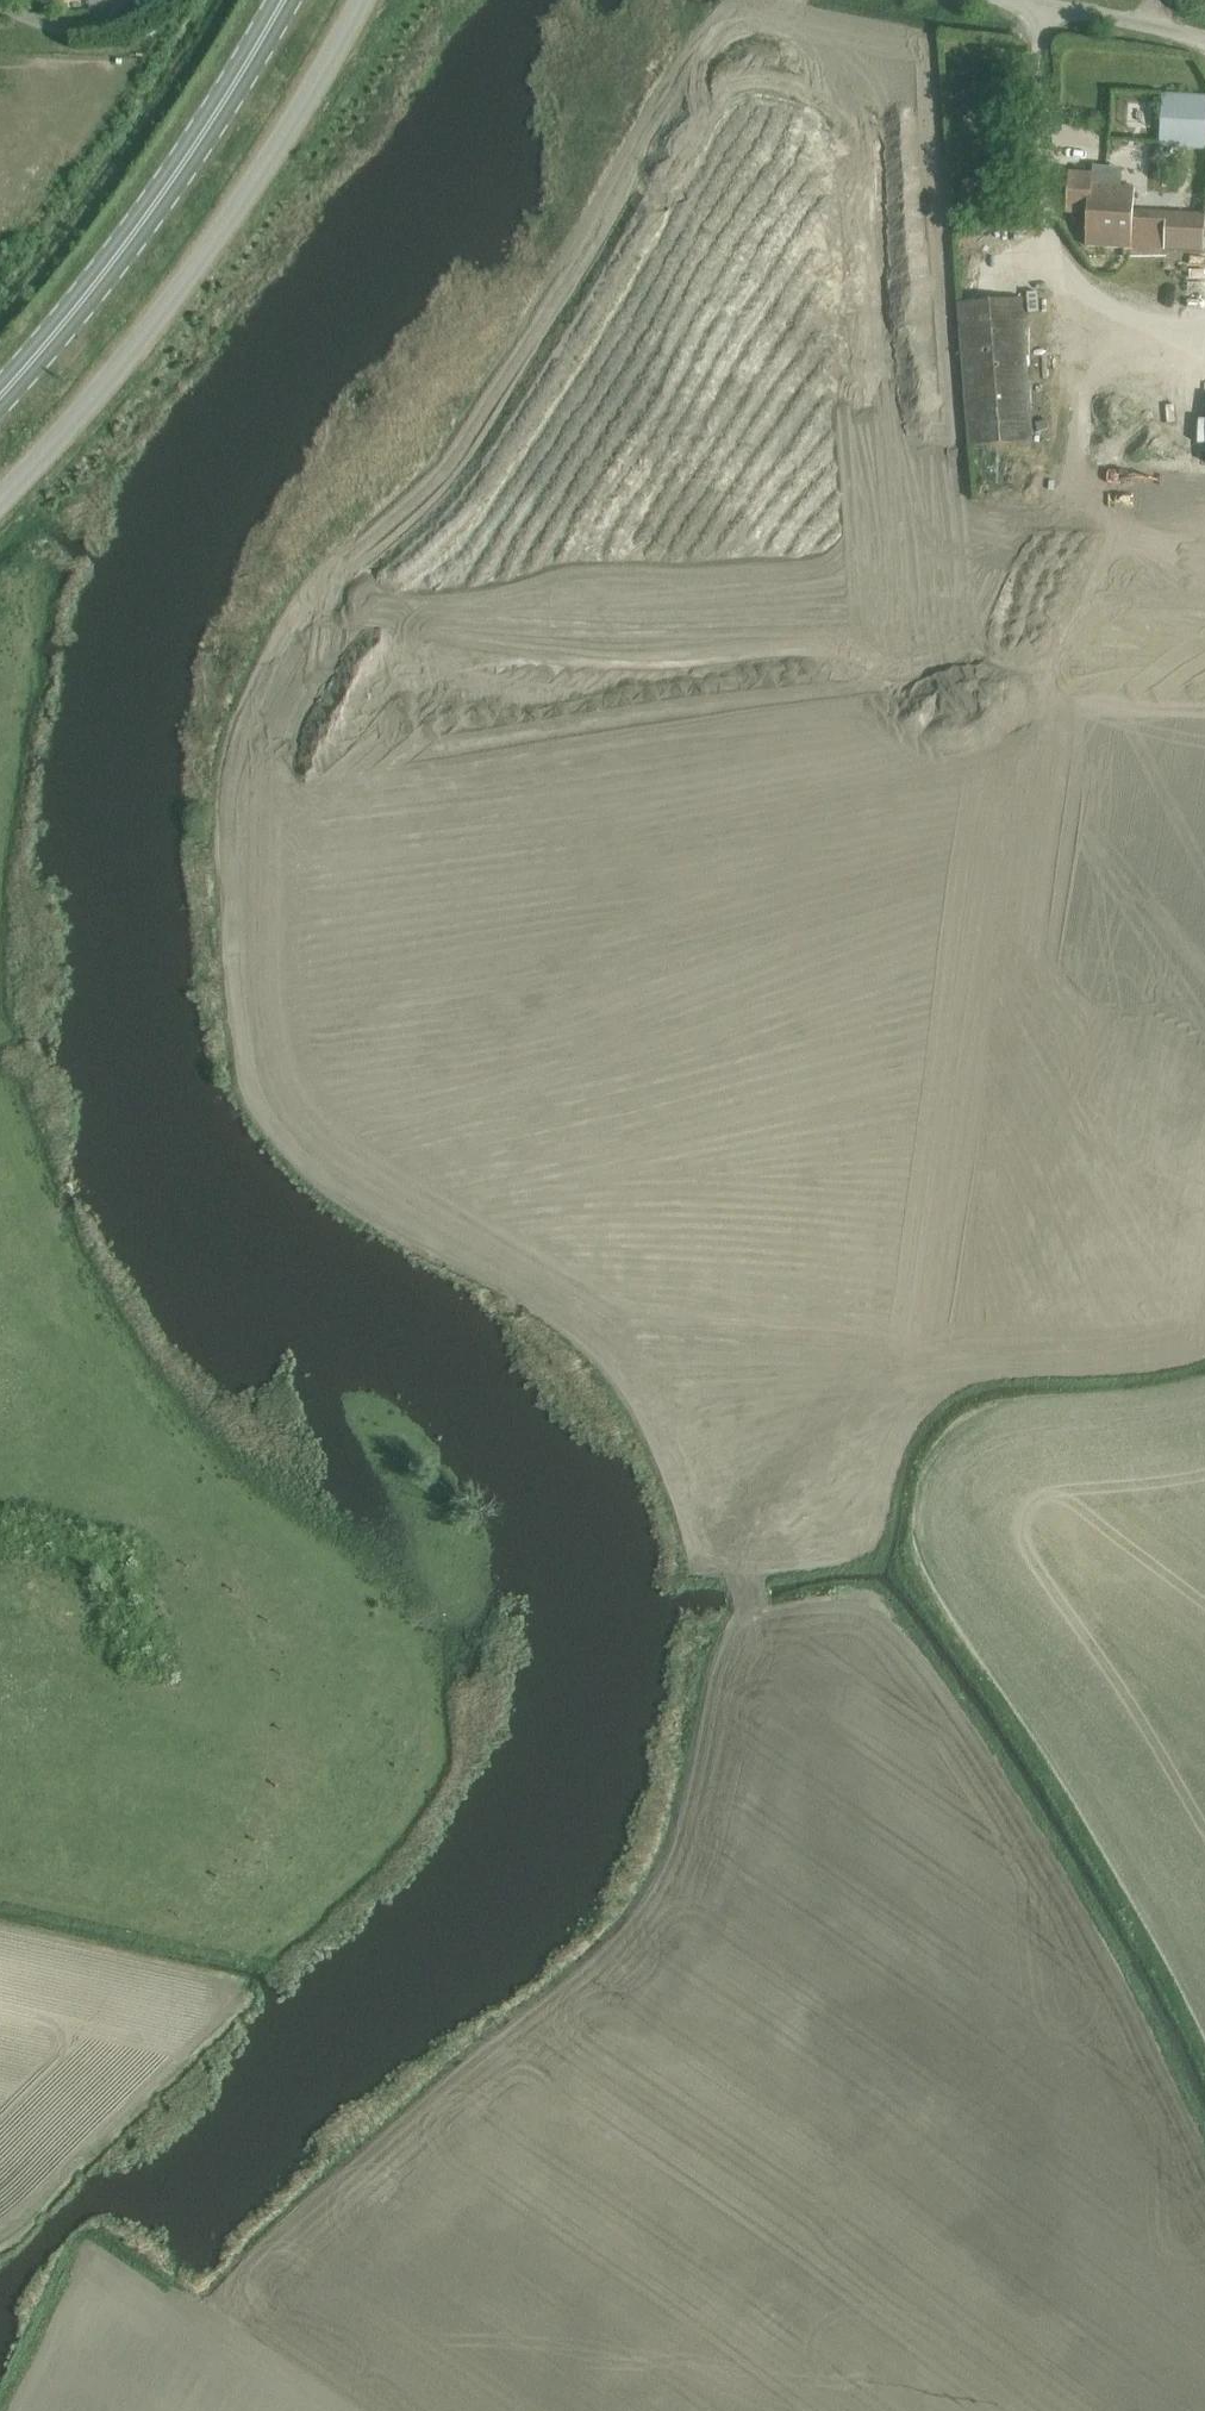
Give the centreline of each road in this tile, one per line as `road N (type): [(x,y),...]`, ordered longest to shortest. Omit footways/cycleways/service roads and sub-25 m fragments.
road 1 (unclassified): [(0,501),(90,401),(229,218),(361,0)]
road 2 (primary): [(0,393),(134,231),(281,0)]
road 3 (unclassified): [(1204,38),(1007,0)]

